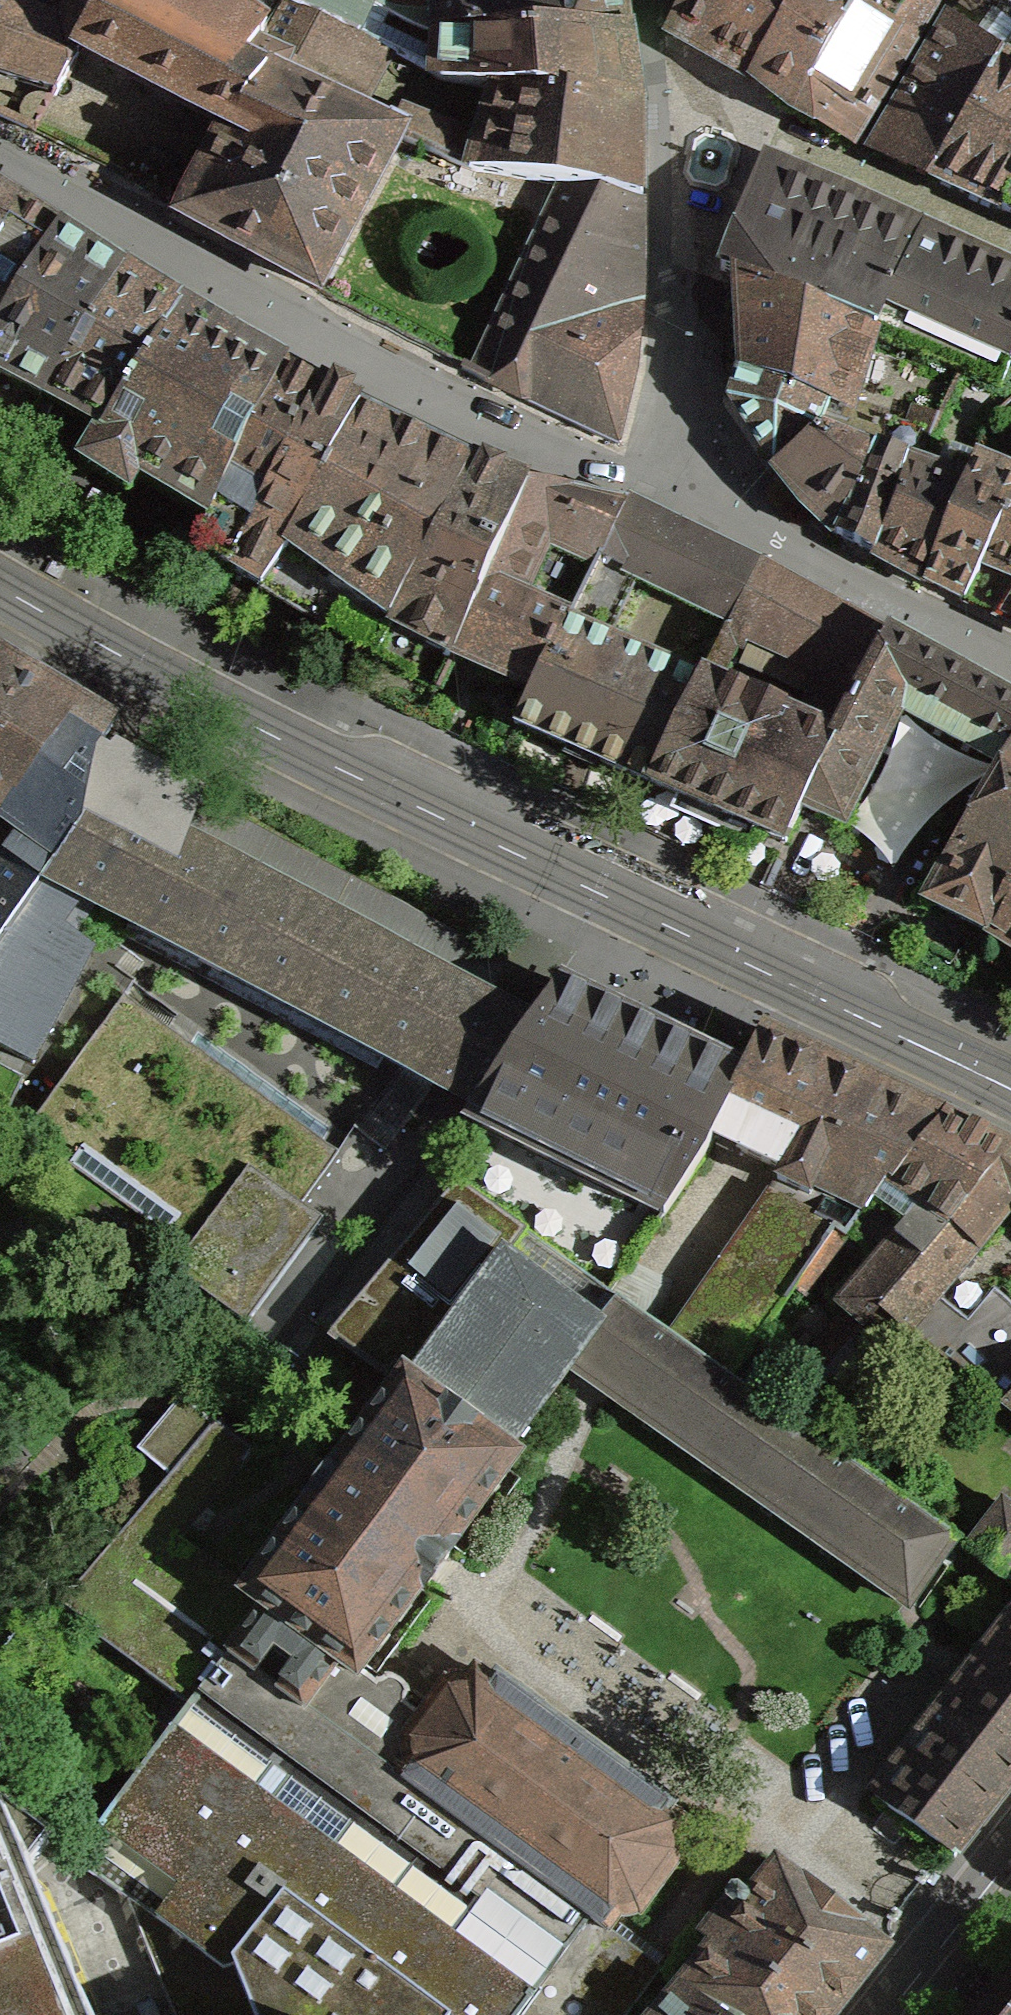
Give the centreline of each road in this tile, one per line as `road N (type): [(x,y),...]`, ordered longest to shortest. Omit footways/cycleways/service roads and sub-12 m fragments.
road 1 (unclassified): [(0,589),(1010,1090)]
road 2 (residential): [(0,152),(468,415),(676,496)]
road 3 (residential): [(654,67),(673,276),(676,496)]
road 4 (residential): [(654,67),(1010,249)]
road 5 (residential): [(676,496),(1010,669)]
road 6 (unclassified): [(1010,1853),(884,2014)]

